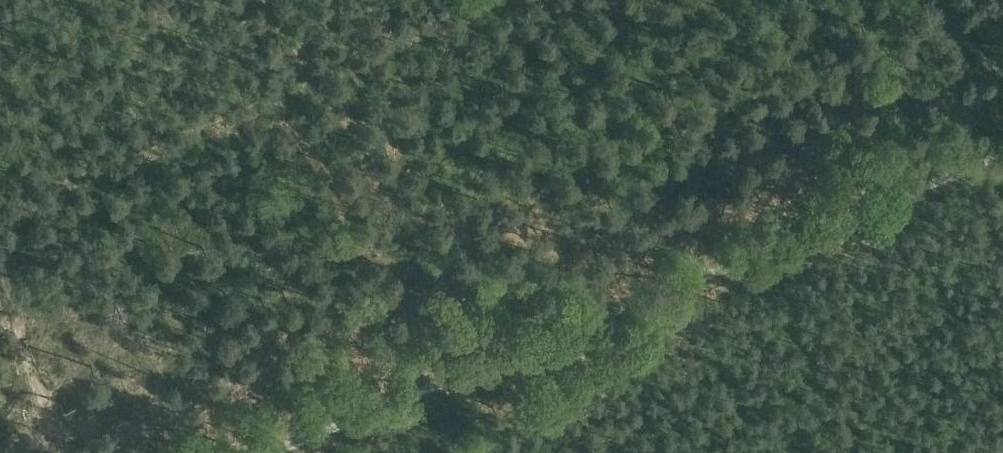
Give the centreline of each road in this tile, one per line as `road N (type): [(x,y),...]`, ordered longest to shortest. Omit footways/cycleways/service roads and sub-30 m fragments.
road 1 (track): [(1002,159),(282,452)]
road 2 (track): [(568,452),(264,0)]

